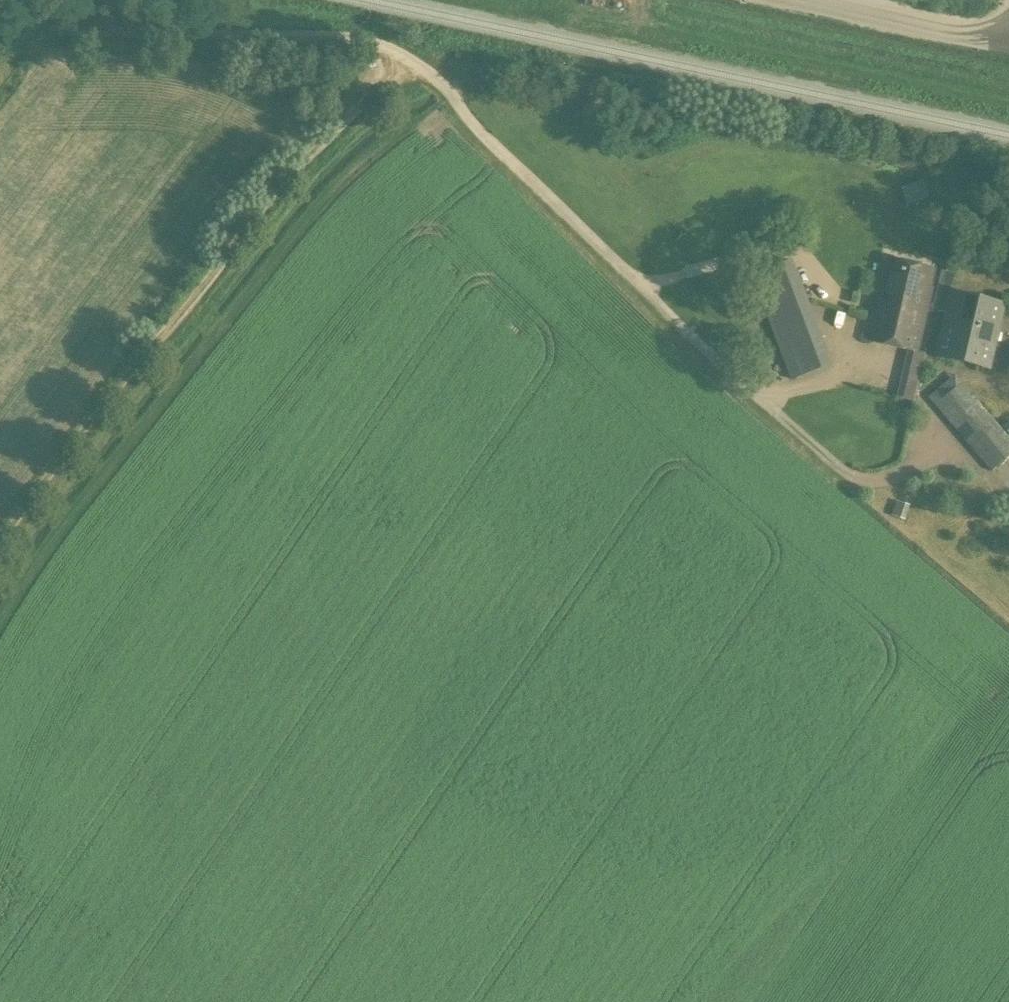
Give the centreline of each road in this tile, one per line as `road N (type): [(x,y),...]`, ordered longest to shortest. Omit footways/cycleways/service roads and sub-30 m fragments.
road 1 (track): [(0,33),(359,42),(425,68),(631,276)]
road 2 (track): [(924,445),(883,485),(867,483),(758,395),(851,366),(855,354),(798,245),(631,276),(663,303)]
road 3 (track): [(0,539),(261,205),(334,126),(425,68)]
road 4 (unclassified): [(1008,42),(813,0)]
road 5 (track): [(663,303),(758,395)]

